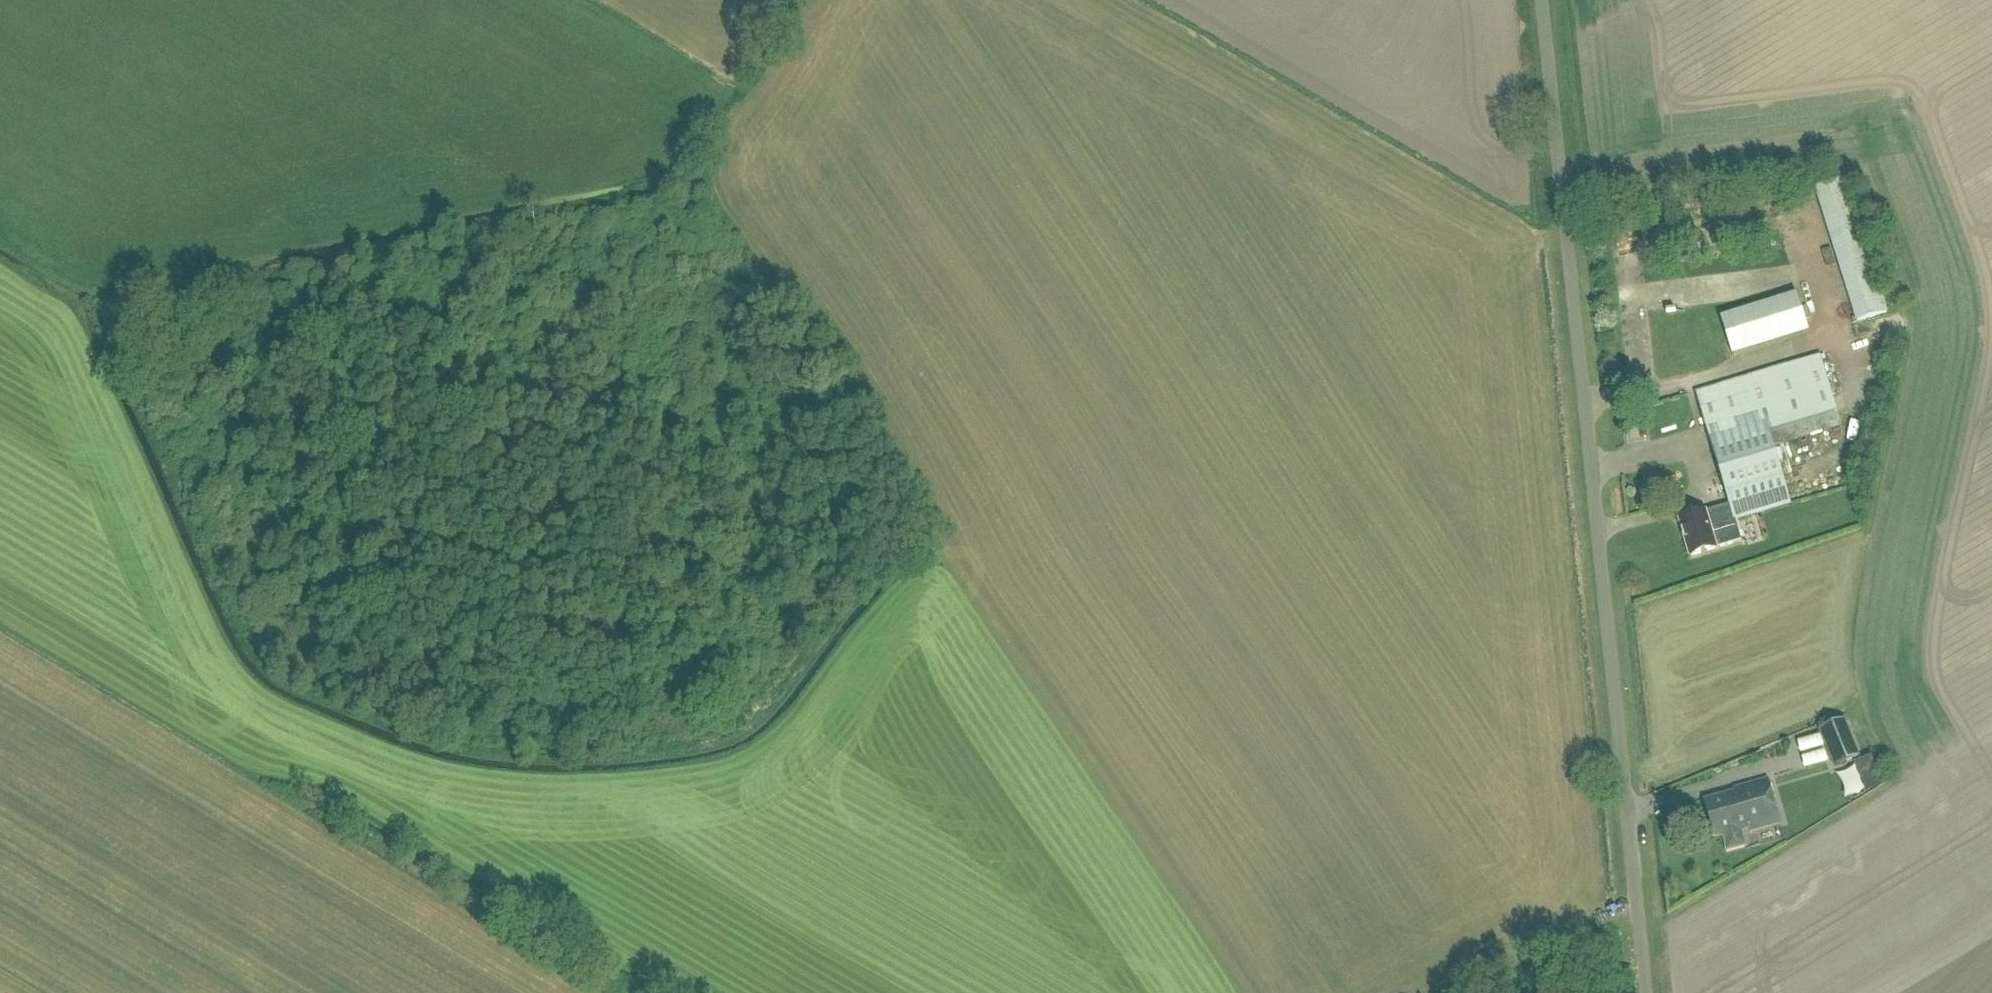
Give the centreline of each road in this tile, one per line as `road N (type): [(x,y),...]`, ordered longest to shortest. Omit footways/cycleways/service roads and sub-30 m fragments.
road 1 (unclassified): [(1646,992),(1540,0)]

